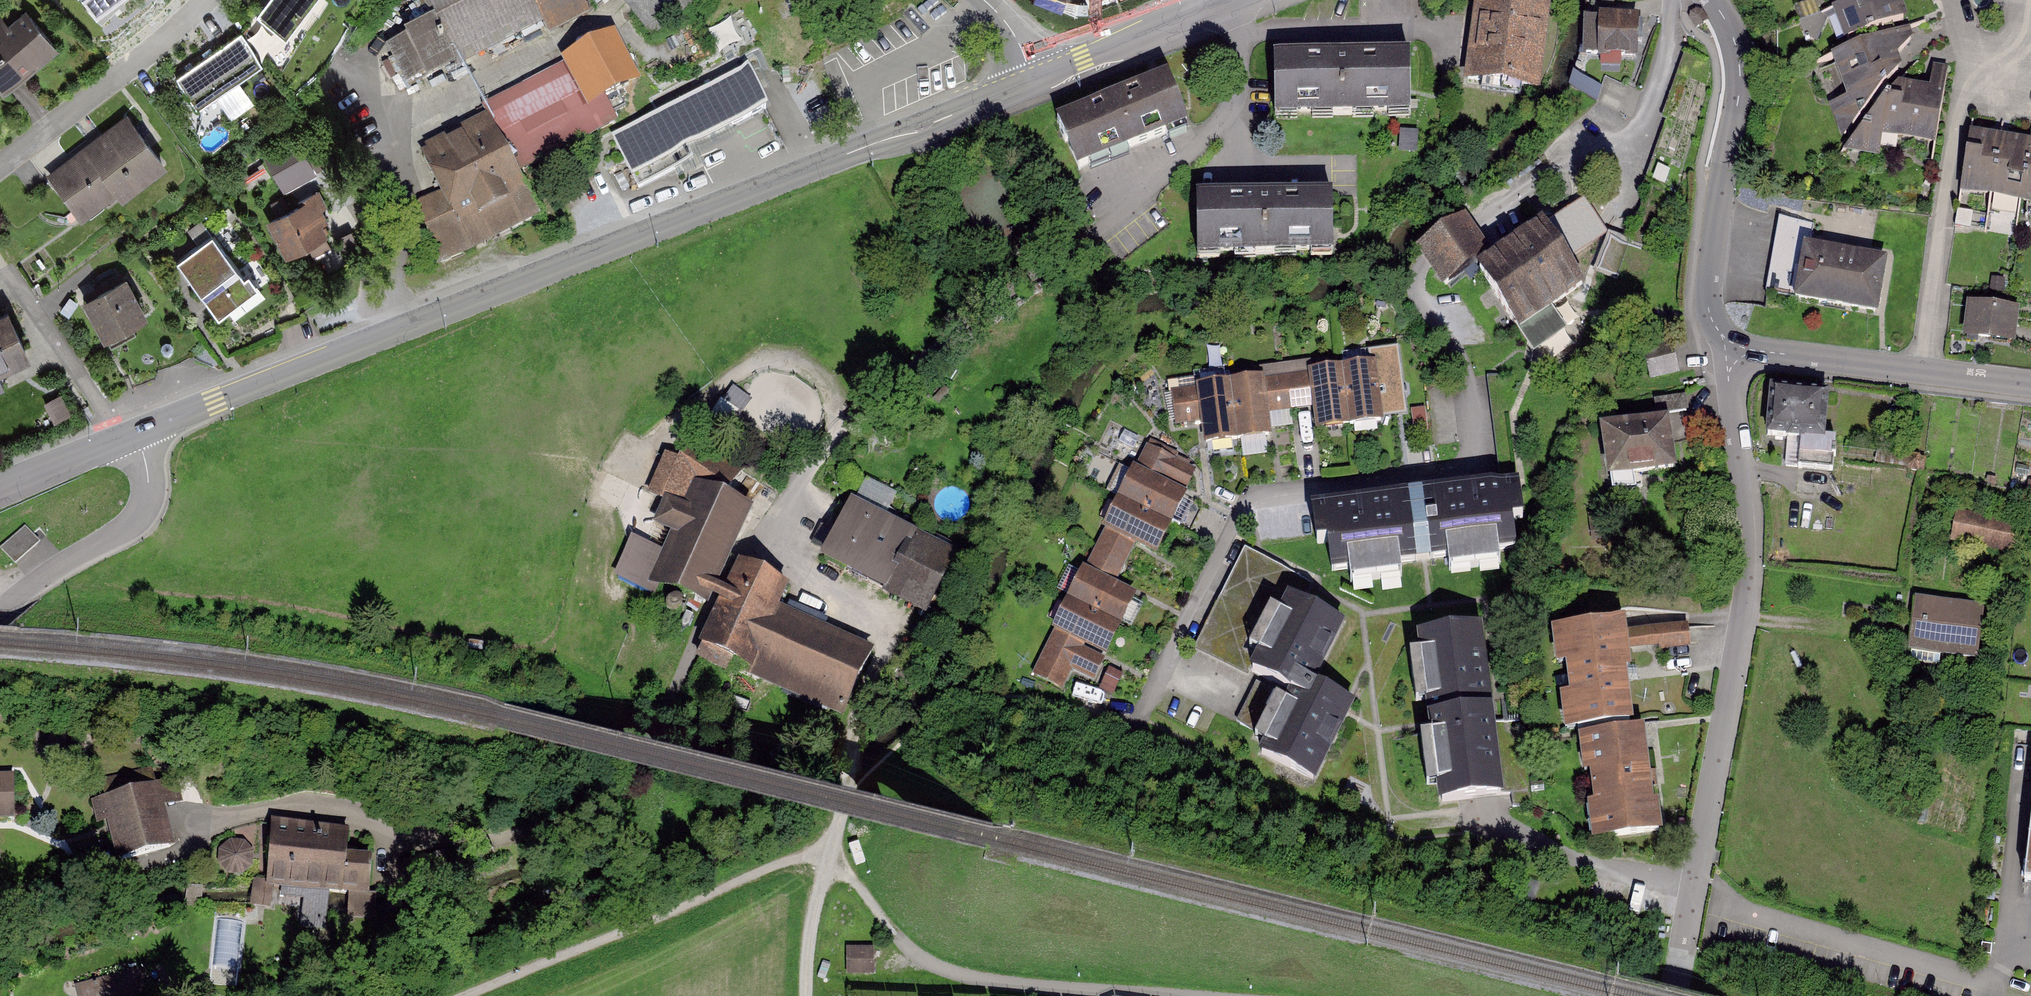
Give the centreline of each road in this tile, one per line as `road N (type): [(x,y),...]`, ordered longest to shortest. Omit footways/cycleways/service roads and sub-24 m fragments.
road 1 (residential): [(114,873),(173,856),(233,816),(284,810),(463,844),(531,835),(590,806),(632,769),(735,557),(844,434),(937,345),(1115,217),(1218,124),(1241,78),(1244,43),(1228,0)]
road 2 (residential): [(1674,0),(1672,30),(1642,118),(1626,140),(1551,170),(1427,258),(1417,278),(1420,299),(1465,363),(1474,412),(1469,455),(1455,470),(1252,500),(1133,730)]
road 3 (tertiary): [(135,435),(1034,79)]
road 4 (residential): [(1735,352),(1729,388),(1752,564),(1693,888)]
road 5 (track): [(834,849),(461,995)]
road 6 (track): [(834,849),(893,934),(934,968),(1047,990),(1166,995)]
road 7 (residential): [(1711,0),(1740,66),(1707,291),(1713,324),(1735,352)]
road 8 (residential): [(1922,372),(1967,92)]
road 9 (residential): [(0,167),(178,30),(205,0)]
road 10 (unclassified): [(0,611),(145,512),(146,461),(135,435)]
road 11 (tertiary): [(1034,79),(1228,0)]
road 12 (residential): [(1500,832),(1693,888)]
road 13 (residential): [(1922,372),(1735,352)]
road 14 (track): [(807,995),(812,921),(834,849)]
road 15 (tertiary): [(0,491),(135,435)]
road 16 (residential): [(1967,92),(1997,84),(2021,58),(2029,24),(2012,0)]

